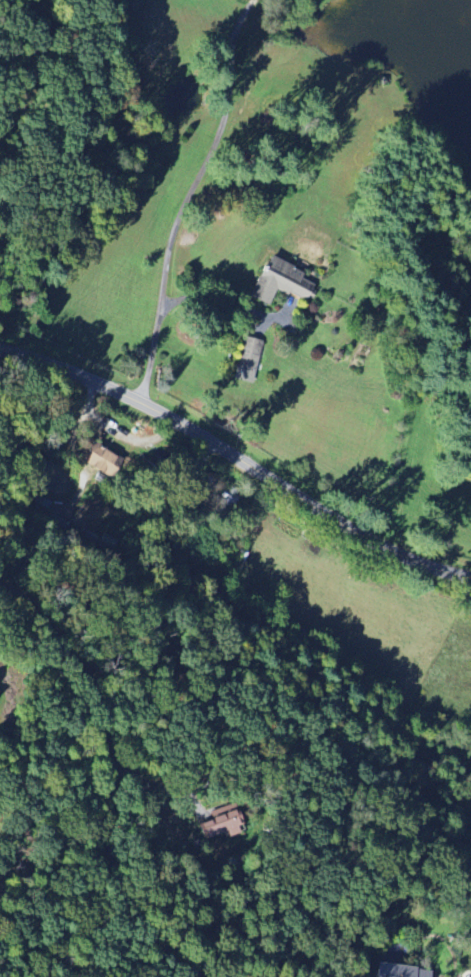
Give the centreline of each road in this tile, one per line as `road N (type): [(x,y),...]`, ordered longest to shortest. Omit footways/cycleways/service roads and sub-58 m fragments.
road 1 (residential): [(470,579),(362,535),(137,401),(0,350)]
road 2 (residential): [(195,976),(144,940),(99,878),(93,840),(121,801),(130,762),(120,727),(68,651),(0,582)]
road 3 (residential): [(137,401),(172,234),(217,139),(234,37),(253,0)]

